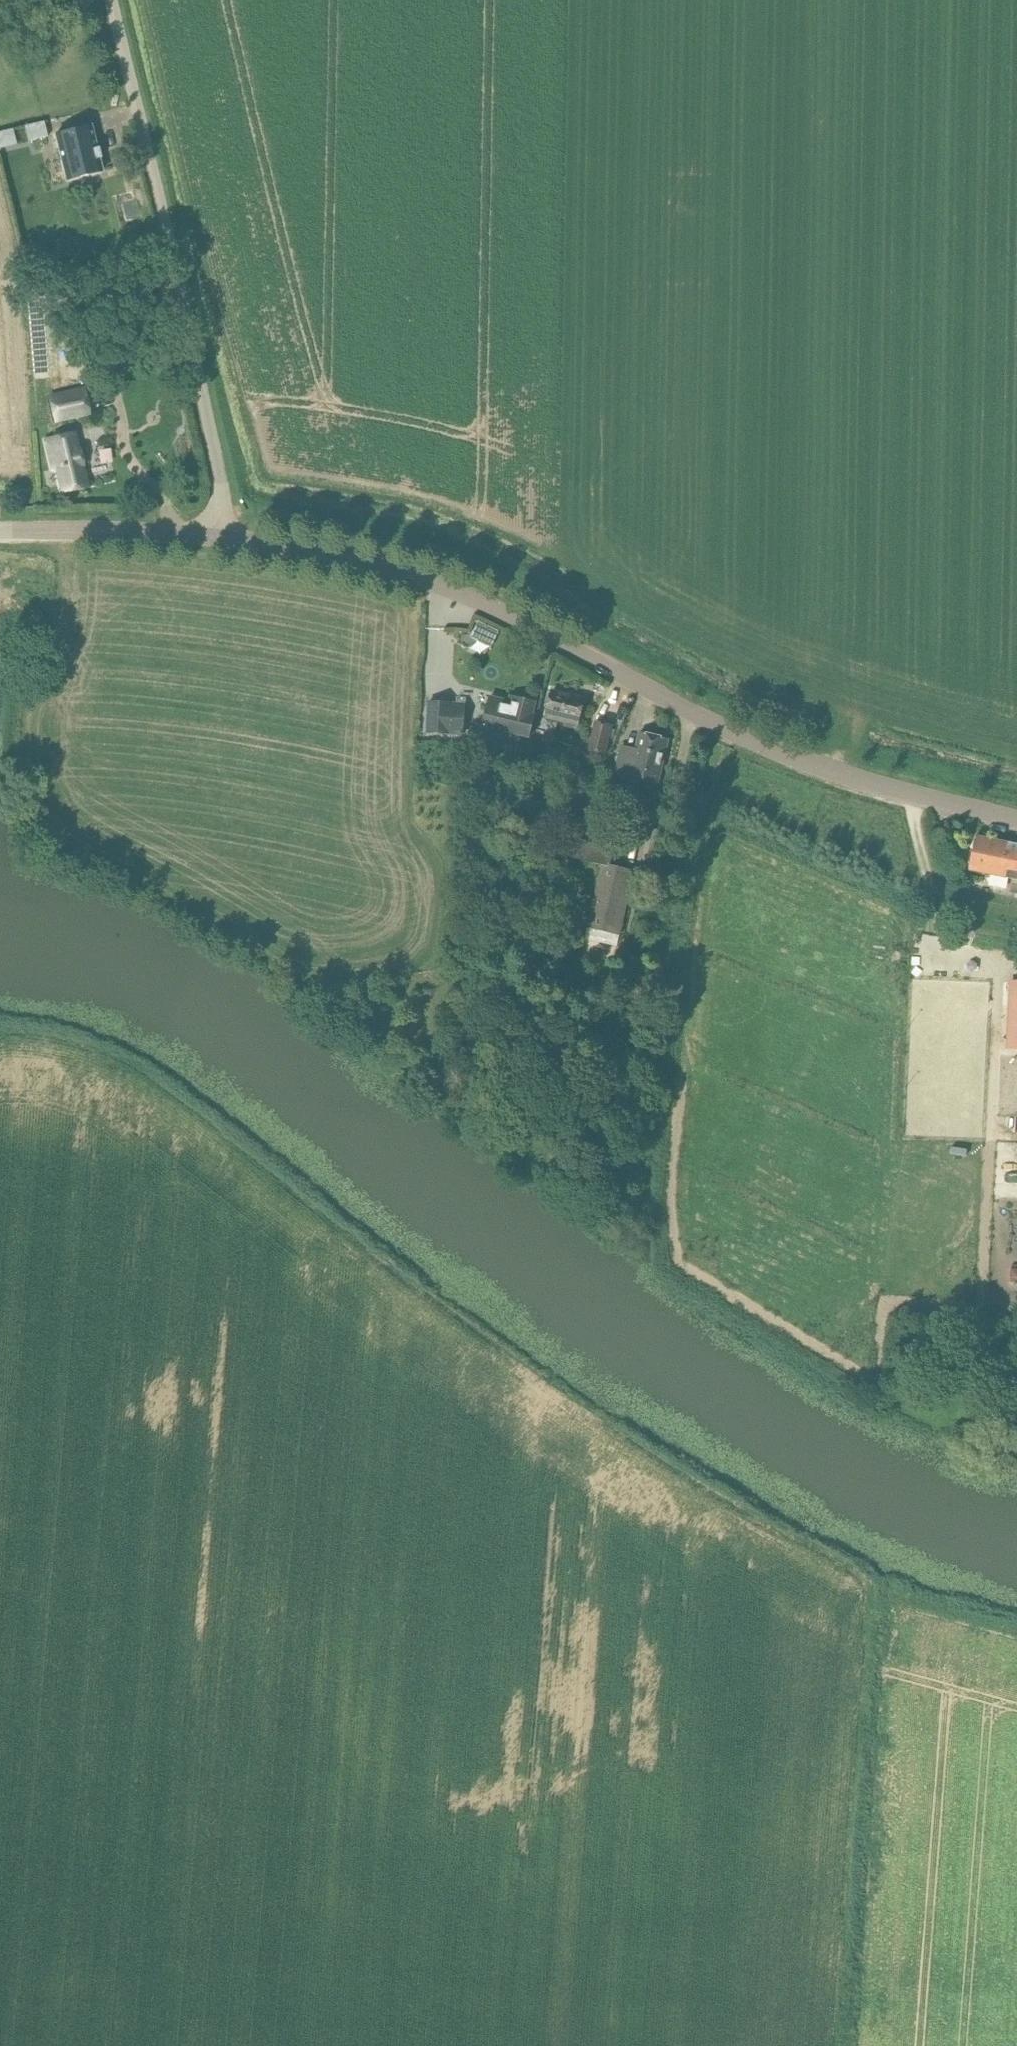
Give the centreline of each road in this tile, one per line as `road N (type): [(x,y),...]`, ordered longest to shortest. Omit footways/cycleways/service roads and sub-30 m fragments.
road 1 (unclassified): [(1016,814),(853,773),(660,687),(478,589),(373,552),(246,525)]
road 2 (unclassified): [(246,525),(115,0)]
road 3 (unclassified): [(0,511),(246,525)]

